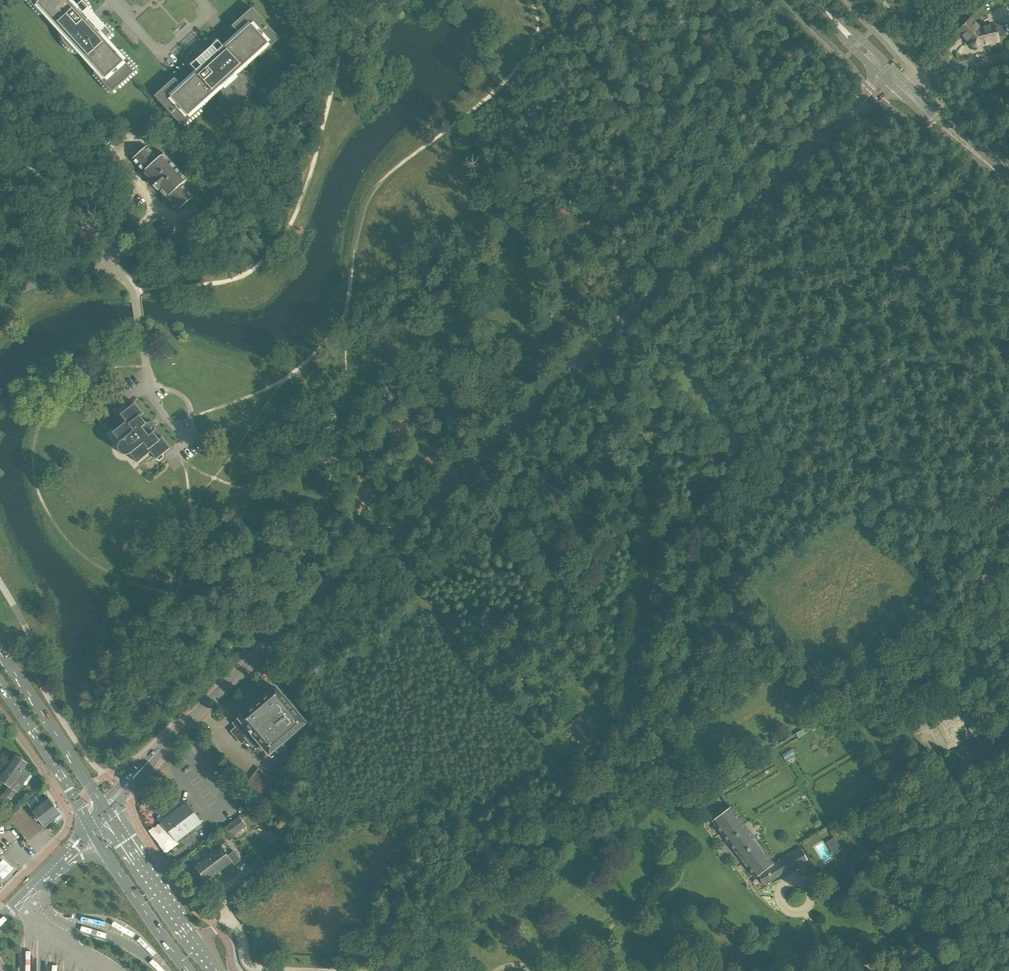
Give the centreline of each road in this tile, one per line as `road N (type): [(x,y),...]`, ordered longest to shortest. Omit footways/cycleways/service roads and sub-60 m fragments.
road 1 (tertiary): [(105,809),(159,751),(876,94)]
road 2 (primary): [(217,970),(105,809)]
road 3 (primary): [(105,809),(0,649)]
road 4 (primary): [(91,826),(189,970)]
road 5 (primary): [(0,685),(91,826)]
road 6 (track): [(927,801),(816,681)]
road 7 (secondary): [(1008,184),(893,78)]
road 8 (track): [(816,681),(858,532)]
road 9 (track): [(979,937),(949,896),(927,801)]
road 10 (unclassified): [(0,921),(91,826)]

